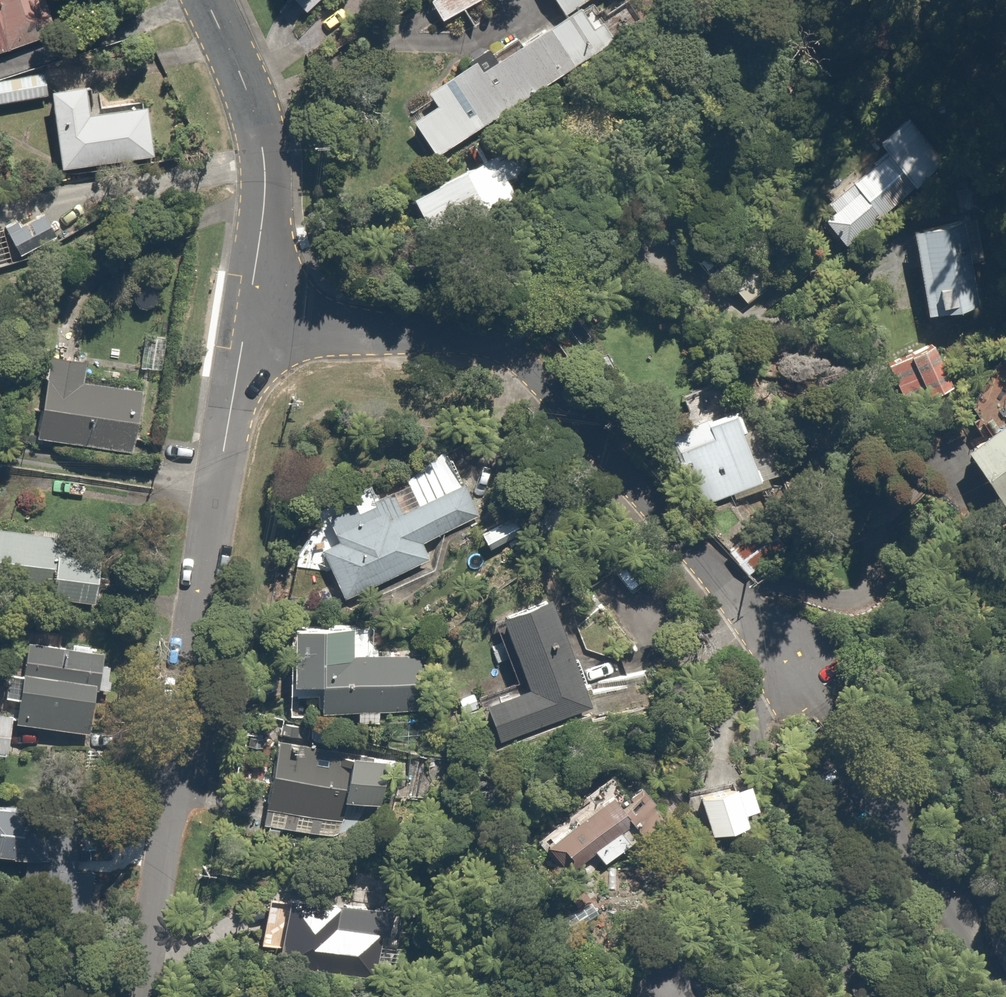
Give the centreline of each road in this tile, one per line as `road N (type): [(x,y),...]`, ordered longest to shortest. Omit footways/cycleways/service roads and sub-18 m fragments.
road 1 (residential): [(250,310),(482,347),(521,361),(795,680)]
road 2 (residential): [(250,310),(139,996)]
road 3 (residential): [(207,0),(264,146),(265,217),(250,310)]

